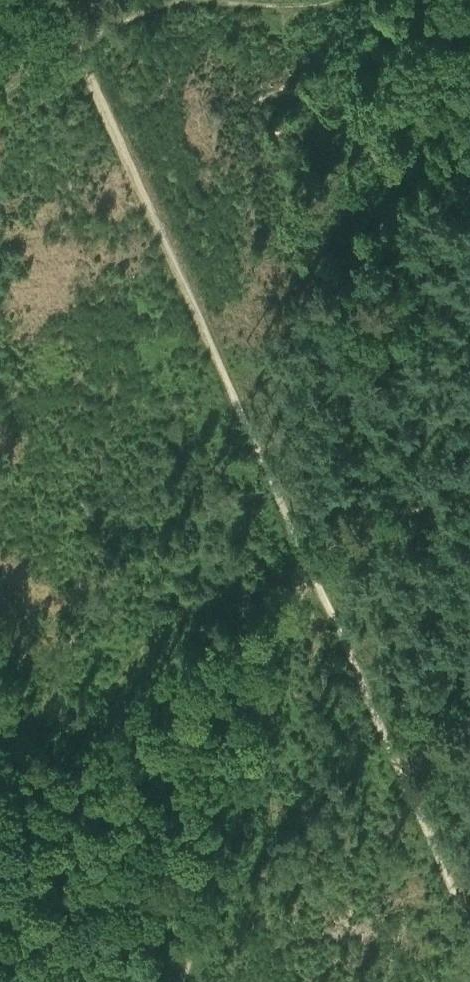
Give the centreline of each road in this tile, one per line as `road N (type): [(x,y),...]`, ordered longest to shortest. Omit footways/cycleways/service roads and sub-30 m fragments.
road 1 (track): [(469,937),(59,0)]
road 2 (track): [(0,790),(55,772),(81,750),(157,635),(230,598),(303,582)]

